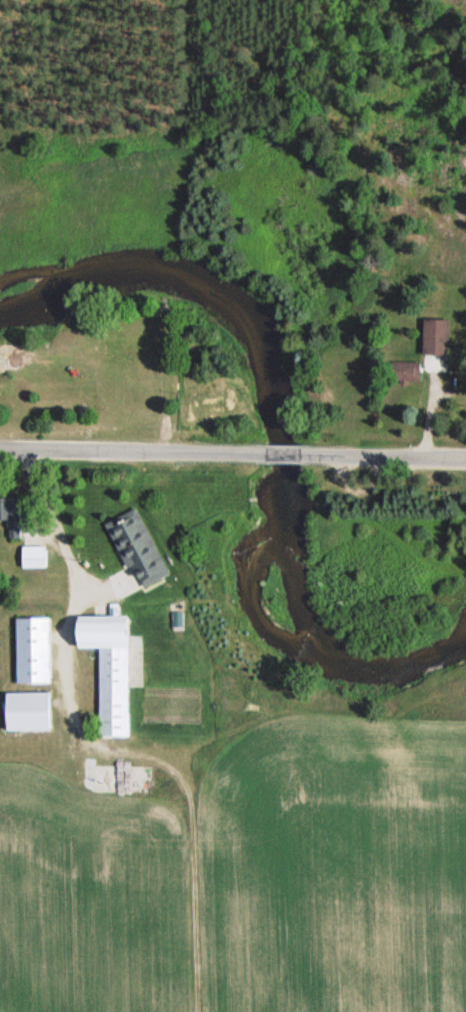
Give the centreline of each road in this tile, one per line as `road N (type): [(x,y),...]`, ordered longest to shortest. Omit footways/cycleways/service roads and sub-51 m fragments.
road 1 (residential): [(262,455),(0,449)]
road 2 (residential): [(465,458),(300,455)]

